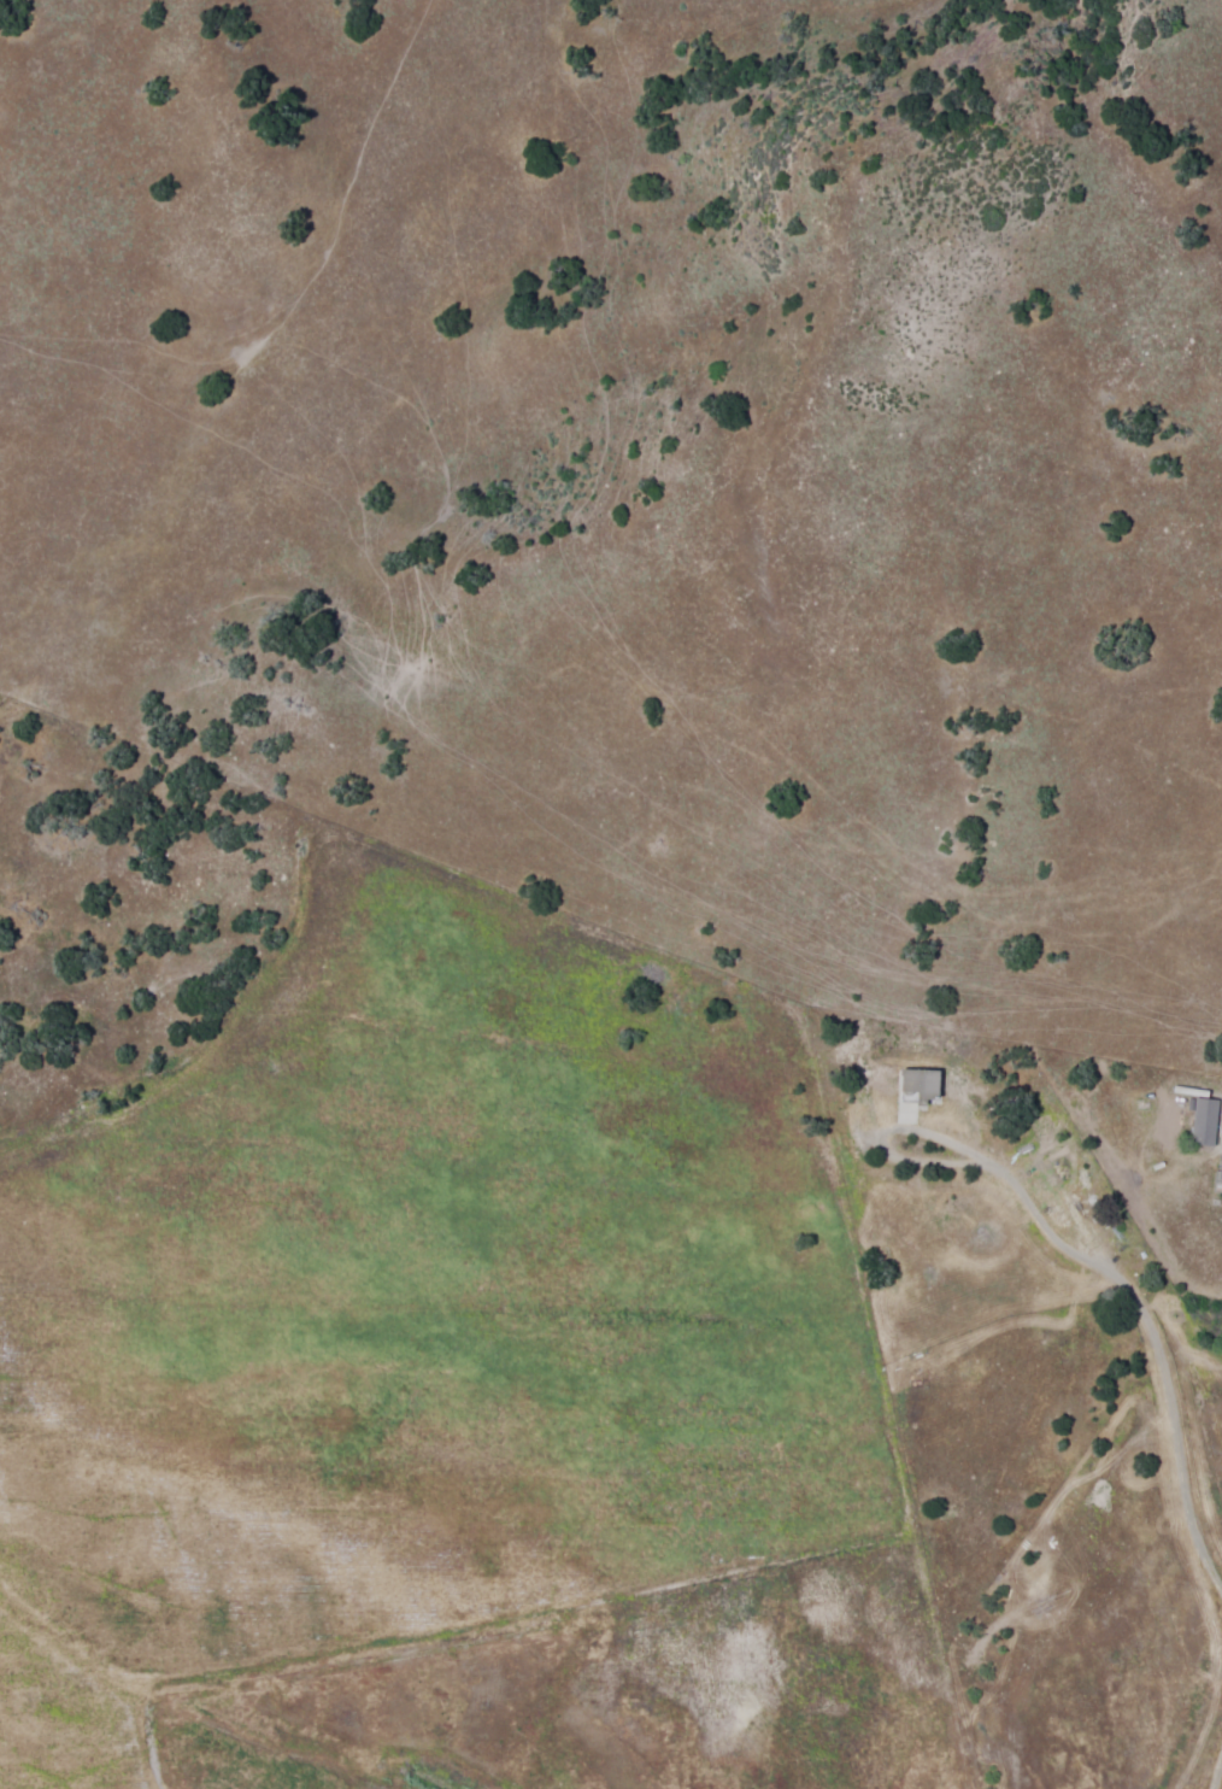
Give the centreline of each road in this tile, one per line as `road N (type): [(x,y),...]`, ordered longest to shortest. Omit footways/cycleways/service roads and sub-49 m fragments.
road 1 (residential): [(1221,1587),(1191,1518),(1146,1325),(1086,1226)]

